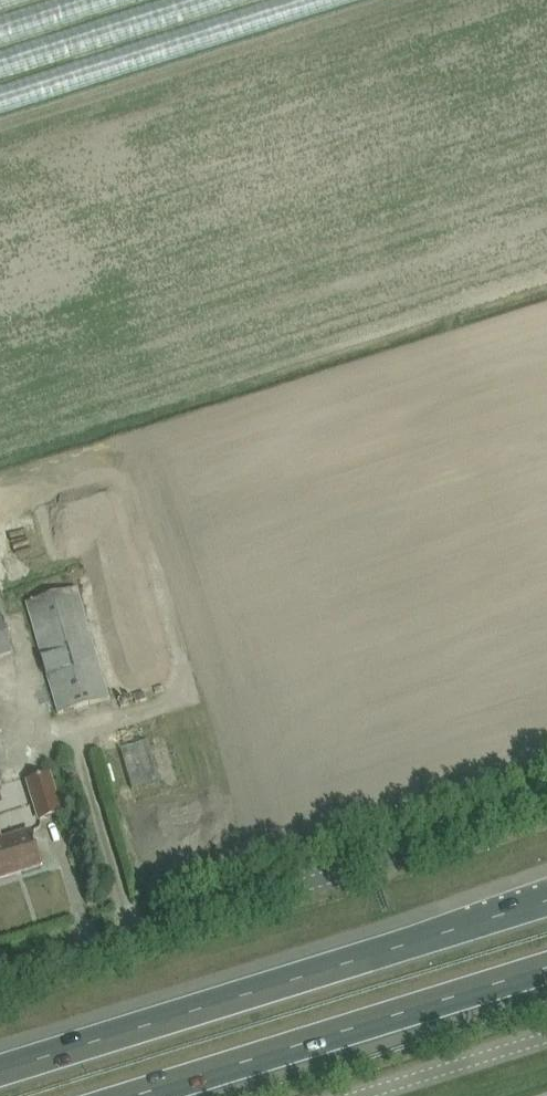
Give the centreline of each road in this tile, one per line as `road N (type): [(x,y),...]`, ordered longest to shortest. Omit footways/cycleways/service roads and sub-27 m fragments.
road 1 (unclassified): [(0,966),(546,793)]
road 2 (motorway): [(546,900),(0,1070)]
road 3 (motorway): [(128,1095),(546,965)]
road 4 (unclassified): [(546,1045),(378,1095)]

